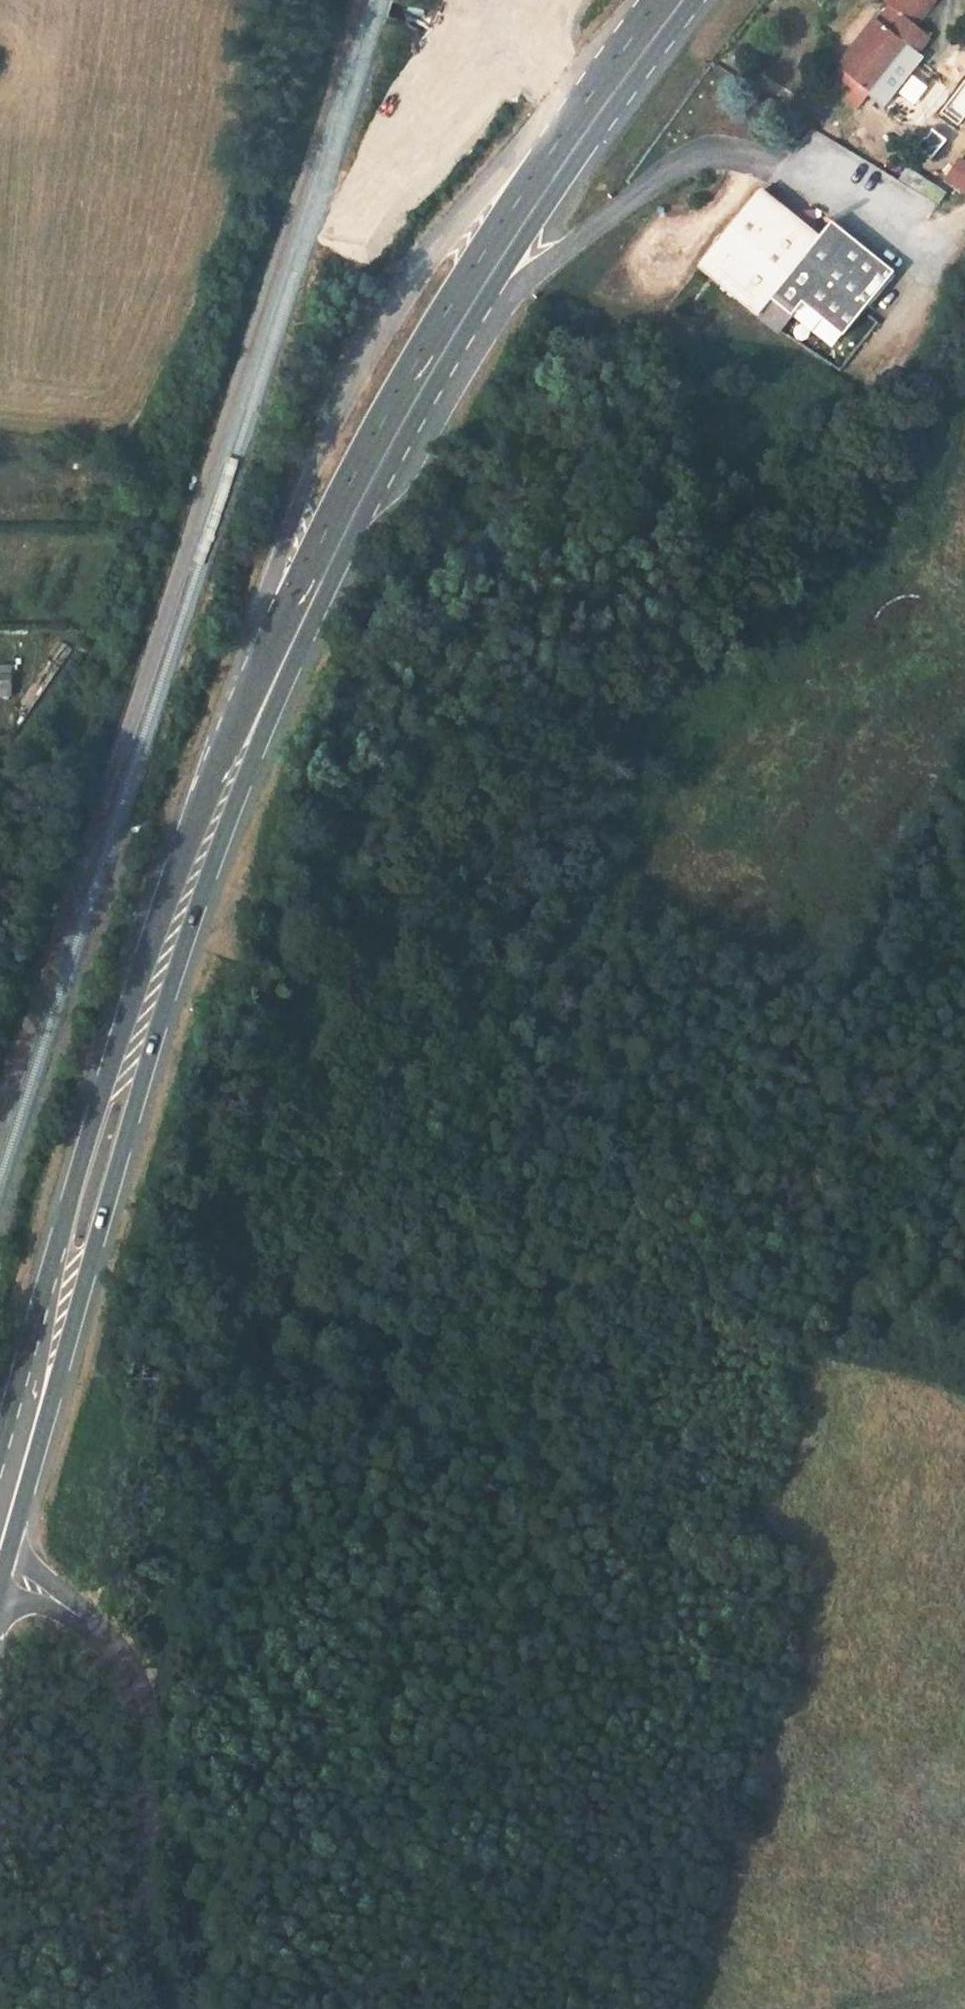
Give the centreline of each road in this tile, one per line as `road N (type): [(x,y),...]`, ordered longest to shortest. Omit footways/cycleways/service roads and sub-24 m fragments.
road 1 (primary): [(0,1499),(189,882),(347,524),(514,240),(697,0)]
road 2 (unclassified): [(181,2008),(160,1952),(148,1727),(136,1676),(88,1616),(0,1570)]

